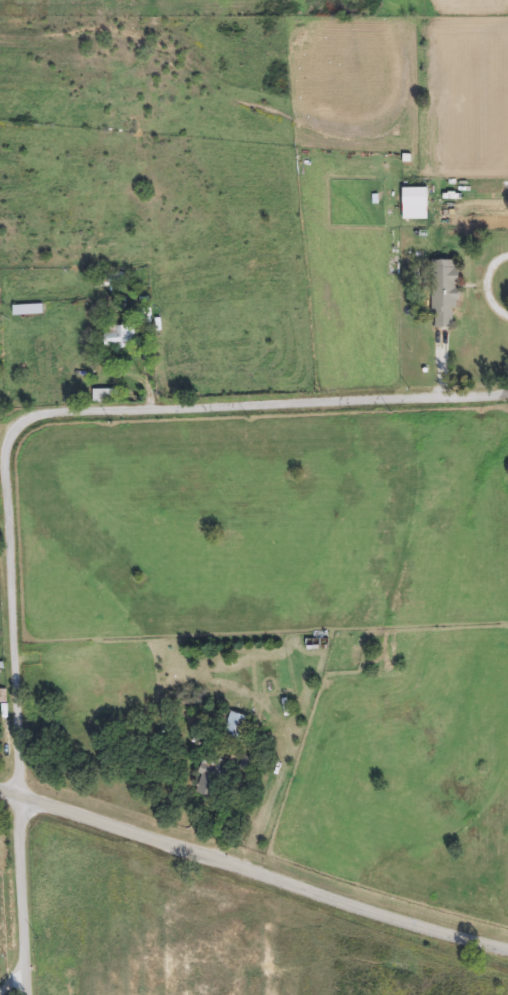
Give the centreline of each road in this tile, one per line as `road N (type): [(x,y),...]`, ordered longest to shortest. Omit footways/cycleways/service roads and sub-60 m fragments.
road 1 (residential): [(17,801),(5,441),(22,410),(507,390)]
road 2 (tertiary): [(0,796),(368,920),(507,957)]
road 3 (residential): [(28,994),(17,801)]

